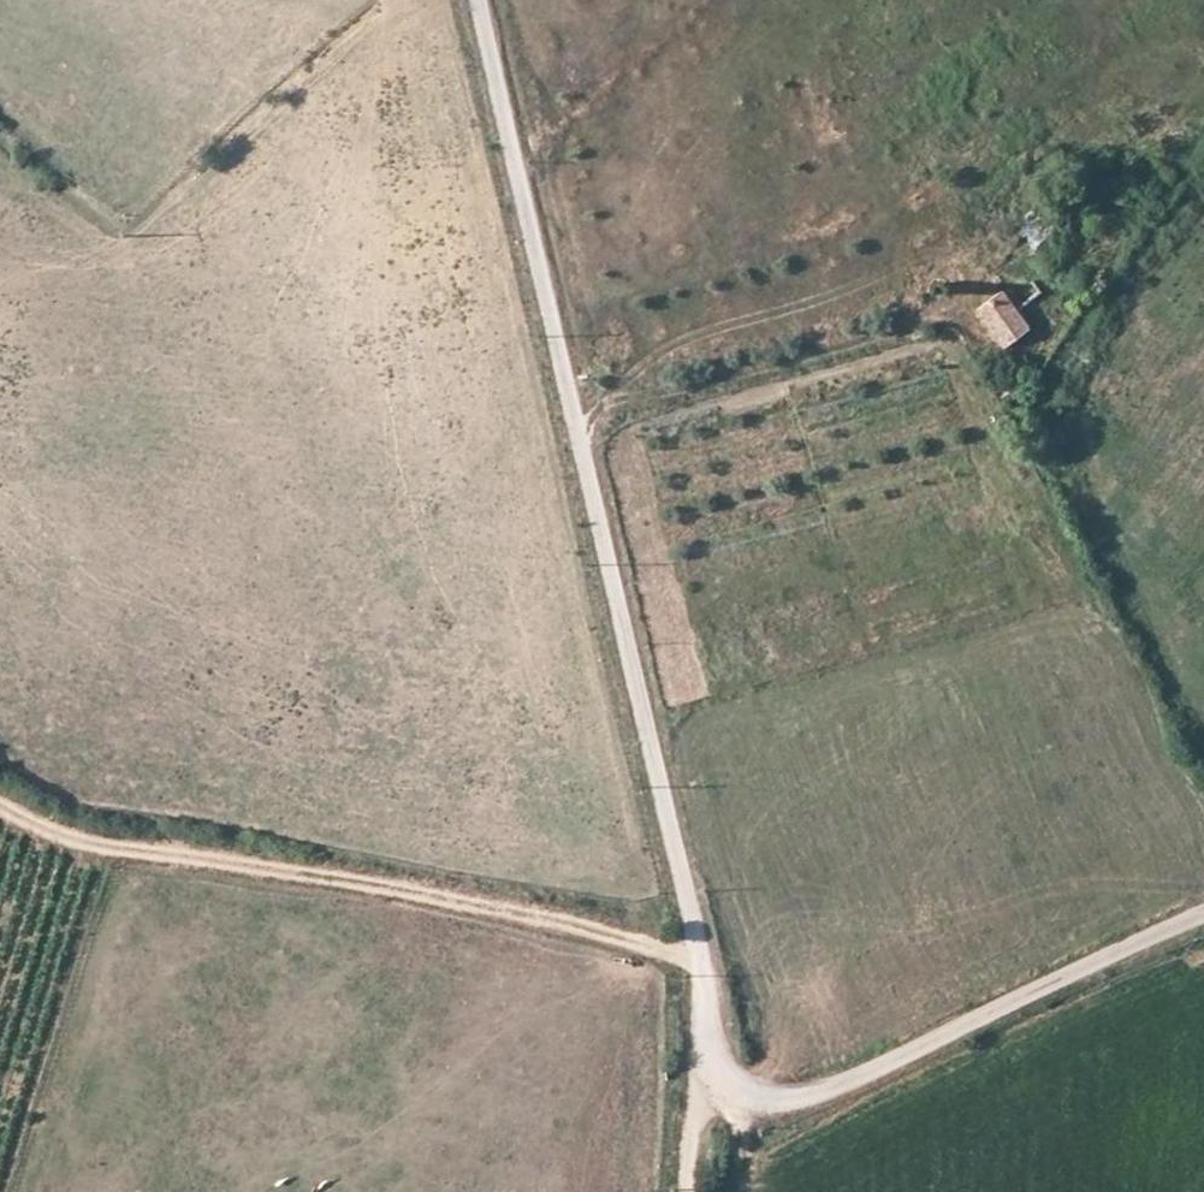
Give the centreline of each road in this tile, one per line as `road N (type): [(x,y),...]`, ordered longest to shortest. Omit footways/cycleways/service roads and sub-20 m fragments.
road 1 (unclassified): [(715,1066),(696,940),(476,0)]
road 2 (track): [(696,940),(457,887),(89,836),(0,787)]
road 3 (unclassified): [(715,1066),(727,1094),(763,1103),(855,1077),(1203,915)]
road 4 (track): [(685,1191),(715,1066)]

